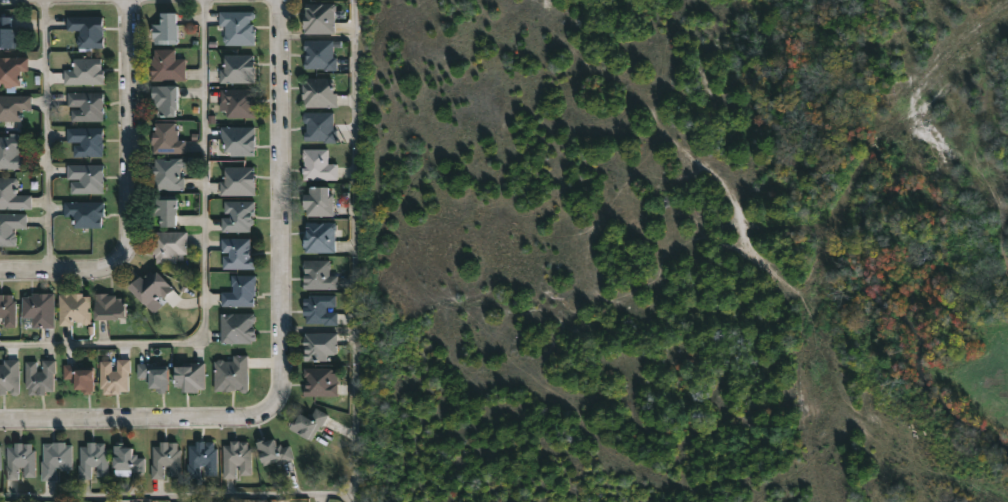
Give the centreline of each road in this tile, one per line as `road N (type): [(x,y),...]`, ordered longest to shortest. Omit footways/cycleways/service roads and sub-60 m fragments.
road 1 (residential): [(281,0),(282,393),(271,411)]
road 2 (residential): [(0,275),(105,273),(128,251),(131,0)]
road 3 (residential): [(271,411),(240,422),(0,425)]

